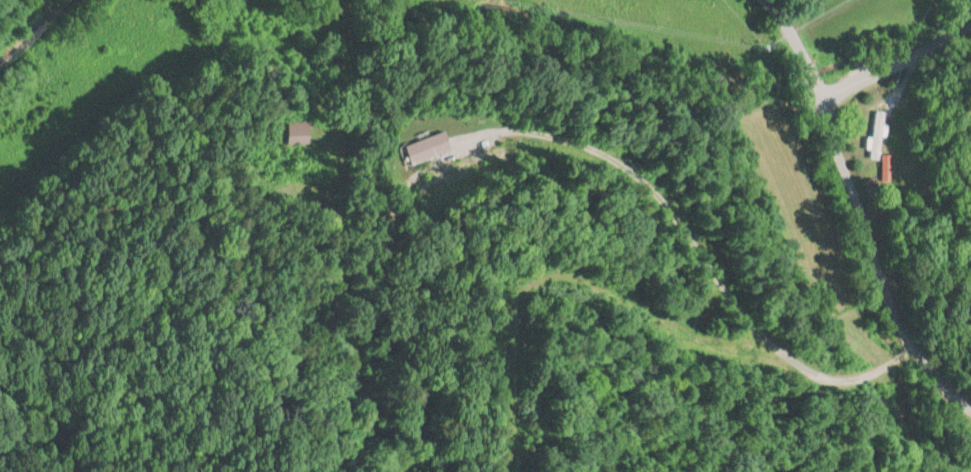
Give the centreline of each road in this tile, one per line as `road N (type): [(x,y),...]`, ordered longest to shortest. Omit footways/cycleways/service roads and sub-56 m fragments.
road 1 (residential): [(970,403),(927,364),(896,319),(821,98)]
road 2 (residential): [(765,0),(821,98),(970,21)]

